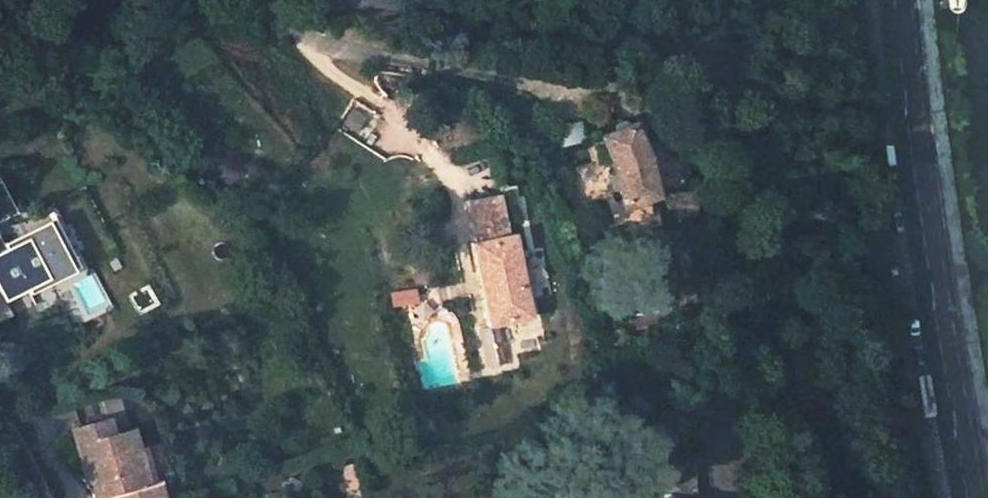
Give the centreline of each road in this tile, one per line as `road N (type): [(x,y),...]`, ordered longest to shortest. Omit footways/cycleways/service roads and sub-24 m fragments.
road 1 (tertiary): [(894,0),(966,497)]

